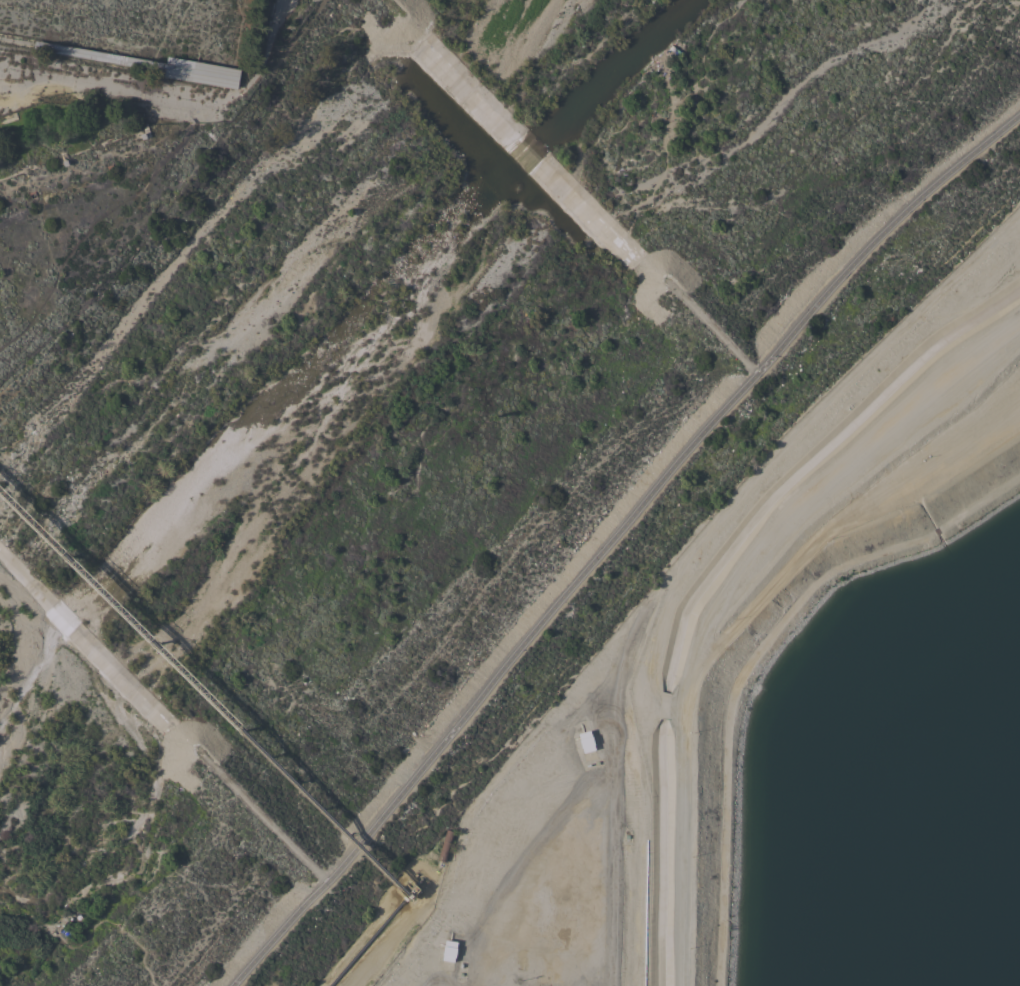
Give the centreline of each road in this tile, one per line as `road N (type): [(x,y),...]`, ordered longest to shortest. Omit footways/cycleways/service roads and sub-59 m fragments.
road 1 (residential): [(0,87),(231,94),(261,65),(279,0)]

